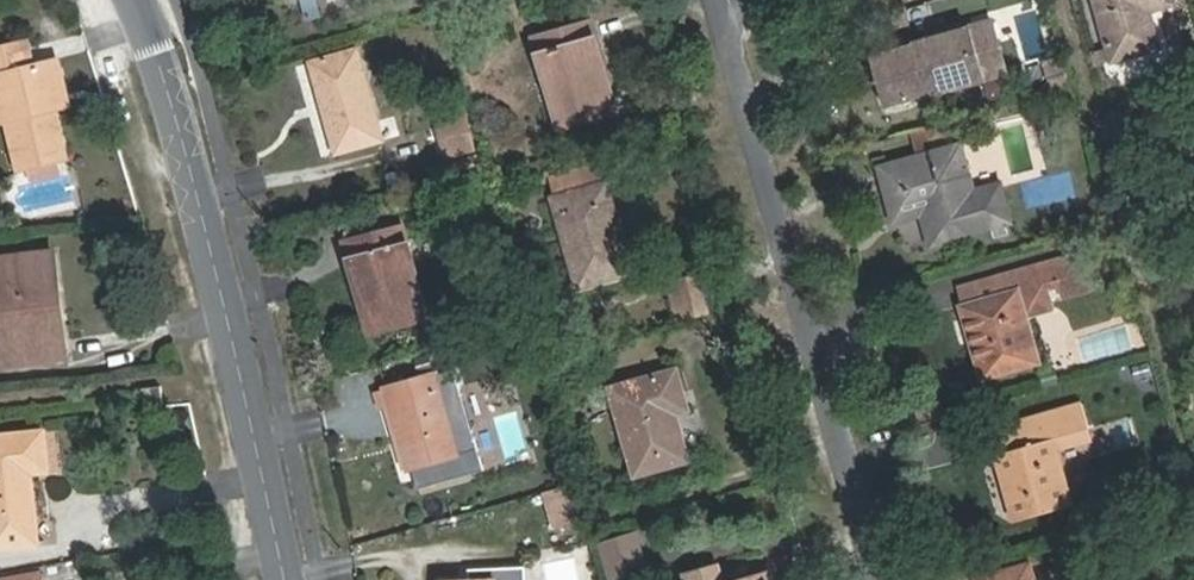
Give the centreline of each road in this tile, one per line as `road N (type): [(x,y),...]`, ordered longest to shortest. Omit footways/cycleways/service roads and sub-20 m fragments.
road 1 (residential): [(890,579),(729,0)]
road 2 (residential): [(284,579),(226,301),(156,55),(133,0)]

